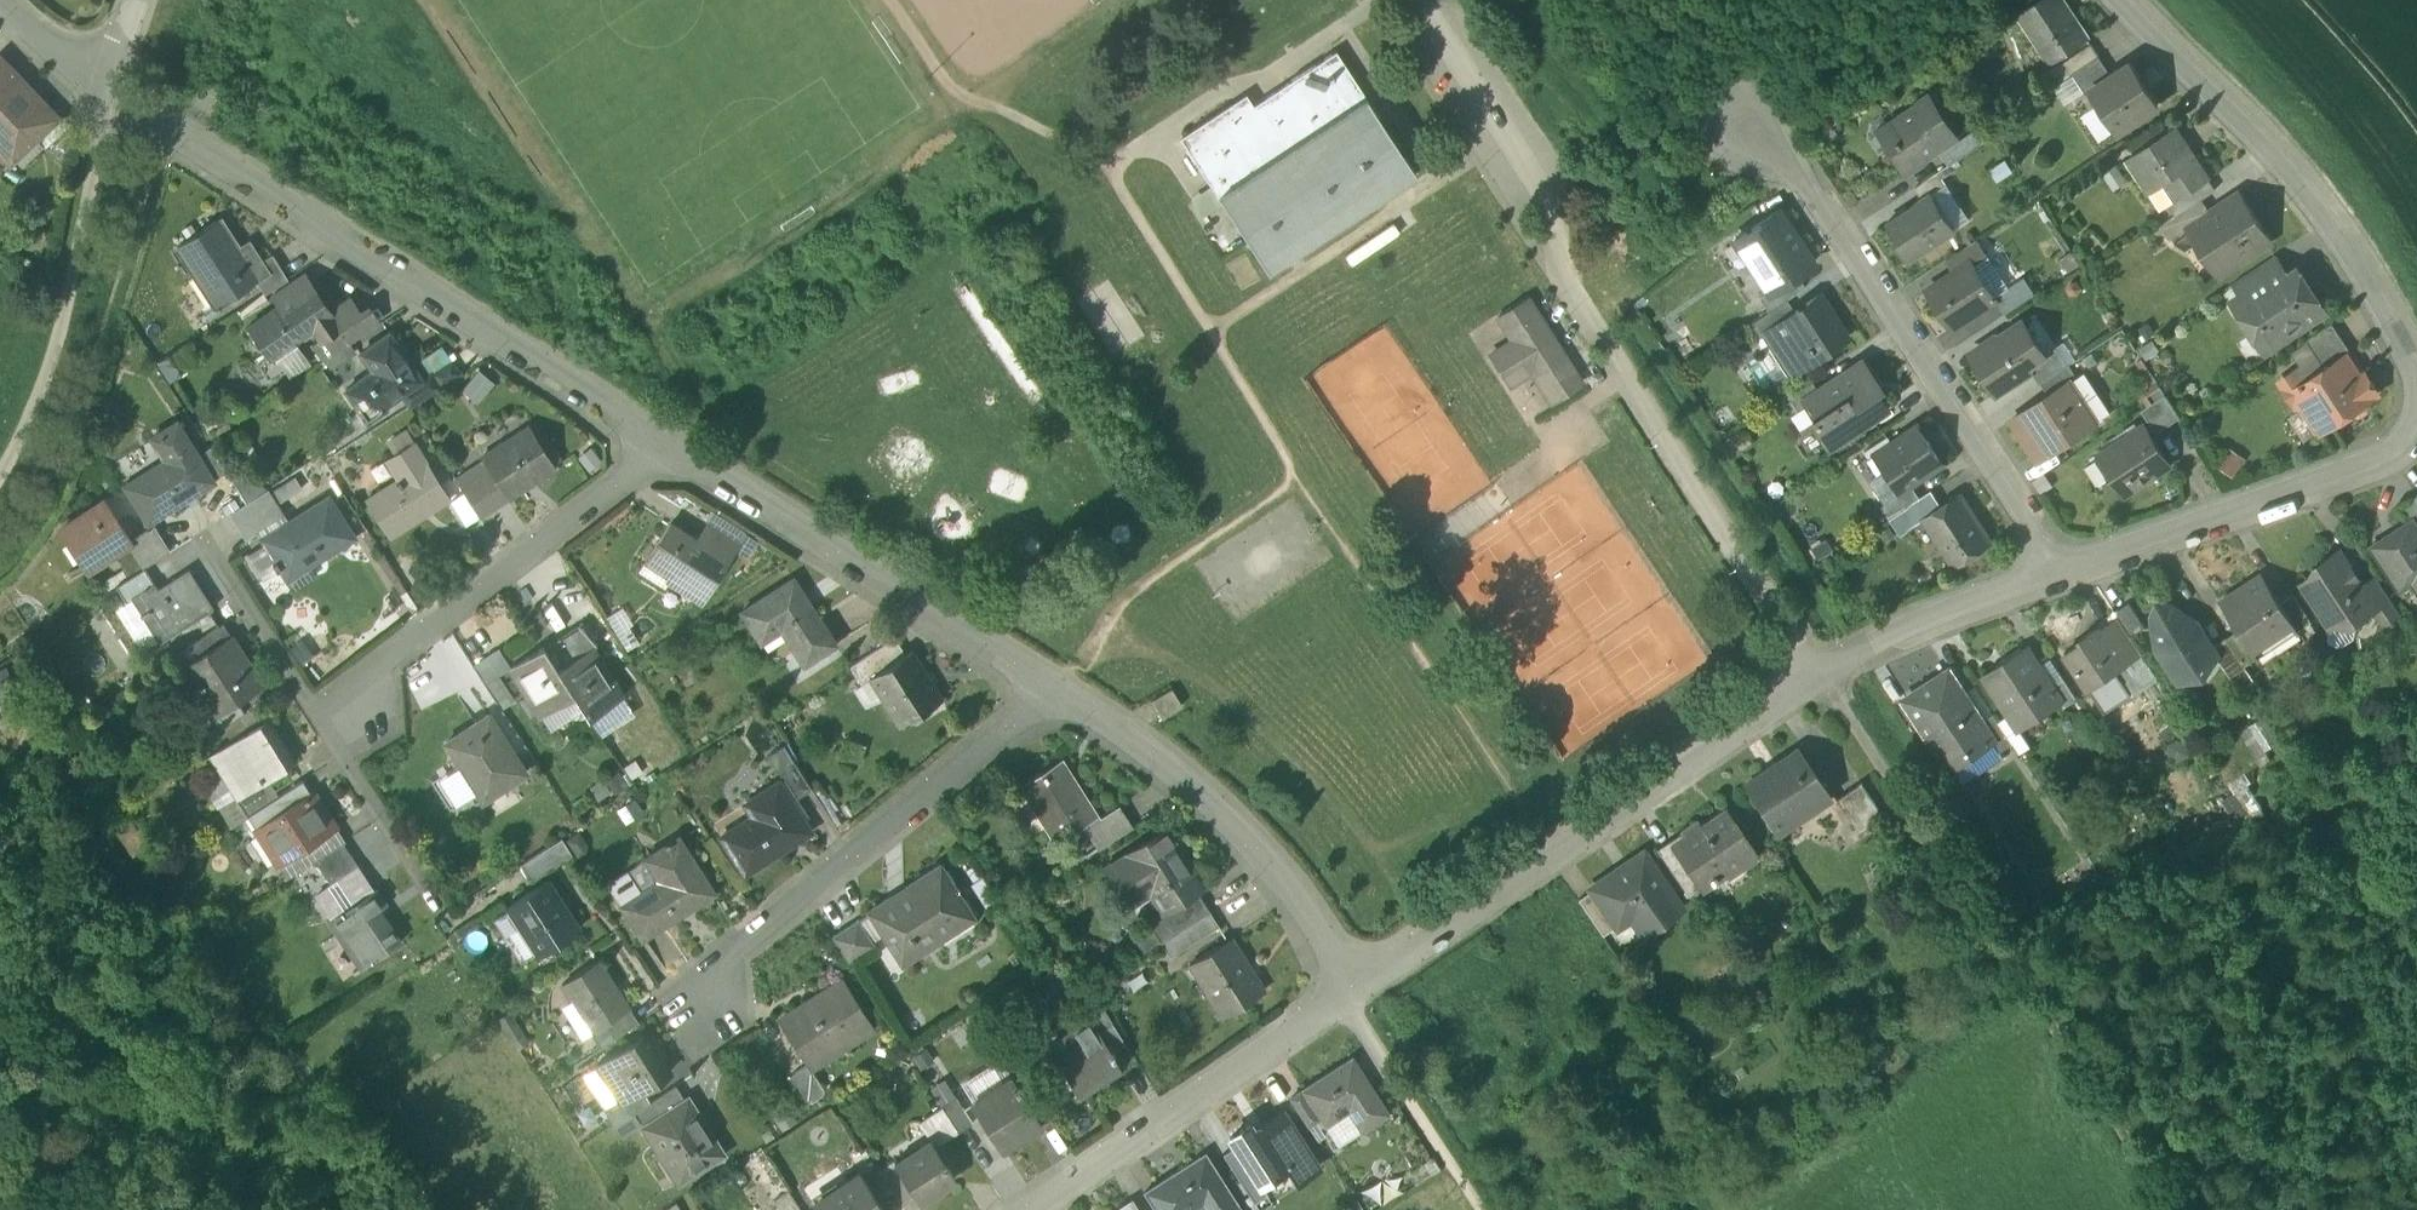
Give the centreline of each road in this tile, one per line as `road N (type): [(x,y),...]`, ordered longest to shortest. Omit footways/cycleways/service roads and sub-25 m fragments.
road 1 (residential): [(1828,677),(1560,274),(1556,212),(1412,0)]
road 2 (residential): [(102,93),(669,457)]
road 3 (residential): [(1828,677),(1930,618),(2346,471),(2396,447),(2416,408)]
road 4 (track): [(1828,677),(2177,1209)]
road 5 (residential): [(1828,677),(1349,996)]
road 6 (residential): [(2416,367),(2326,204),(2118,0)]
road 7 (residential): [(1052,702),(745,944),(708,1005)]
road 8 (residential): [(669,457),(909,621),(1052,702)]
road 9 (residential): [(669,457),(395,654),(329,730)]
road 10 (residential): [(1052,702),(1179,786),(1259,870),(1349,996)]
road 11 (residential): [(1349,996),(1036,1209)]
road 12 (track): [(2416,261),(2365,174),(2201,0)]
road 13 (track): [(1486,1209),(1349,996)]
road 14 (residential): [(329,730),(461,929)]
road 15 (residential): [(221,564),(329,730)]
road 16 (residential): [(102,93),(0,2)]

